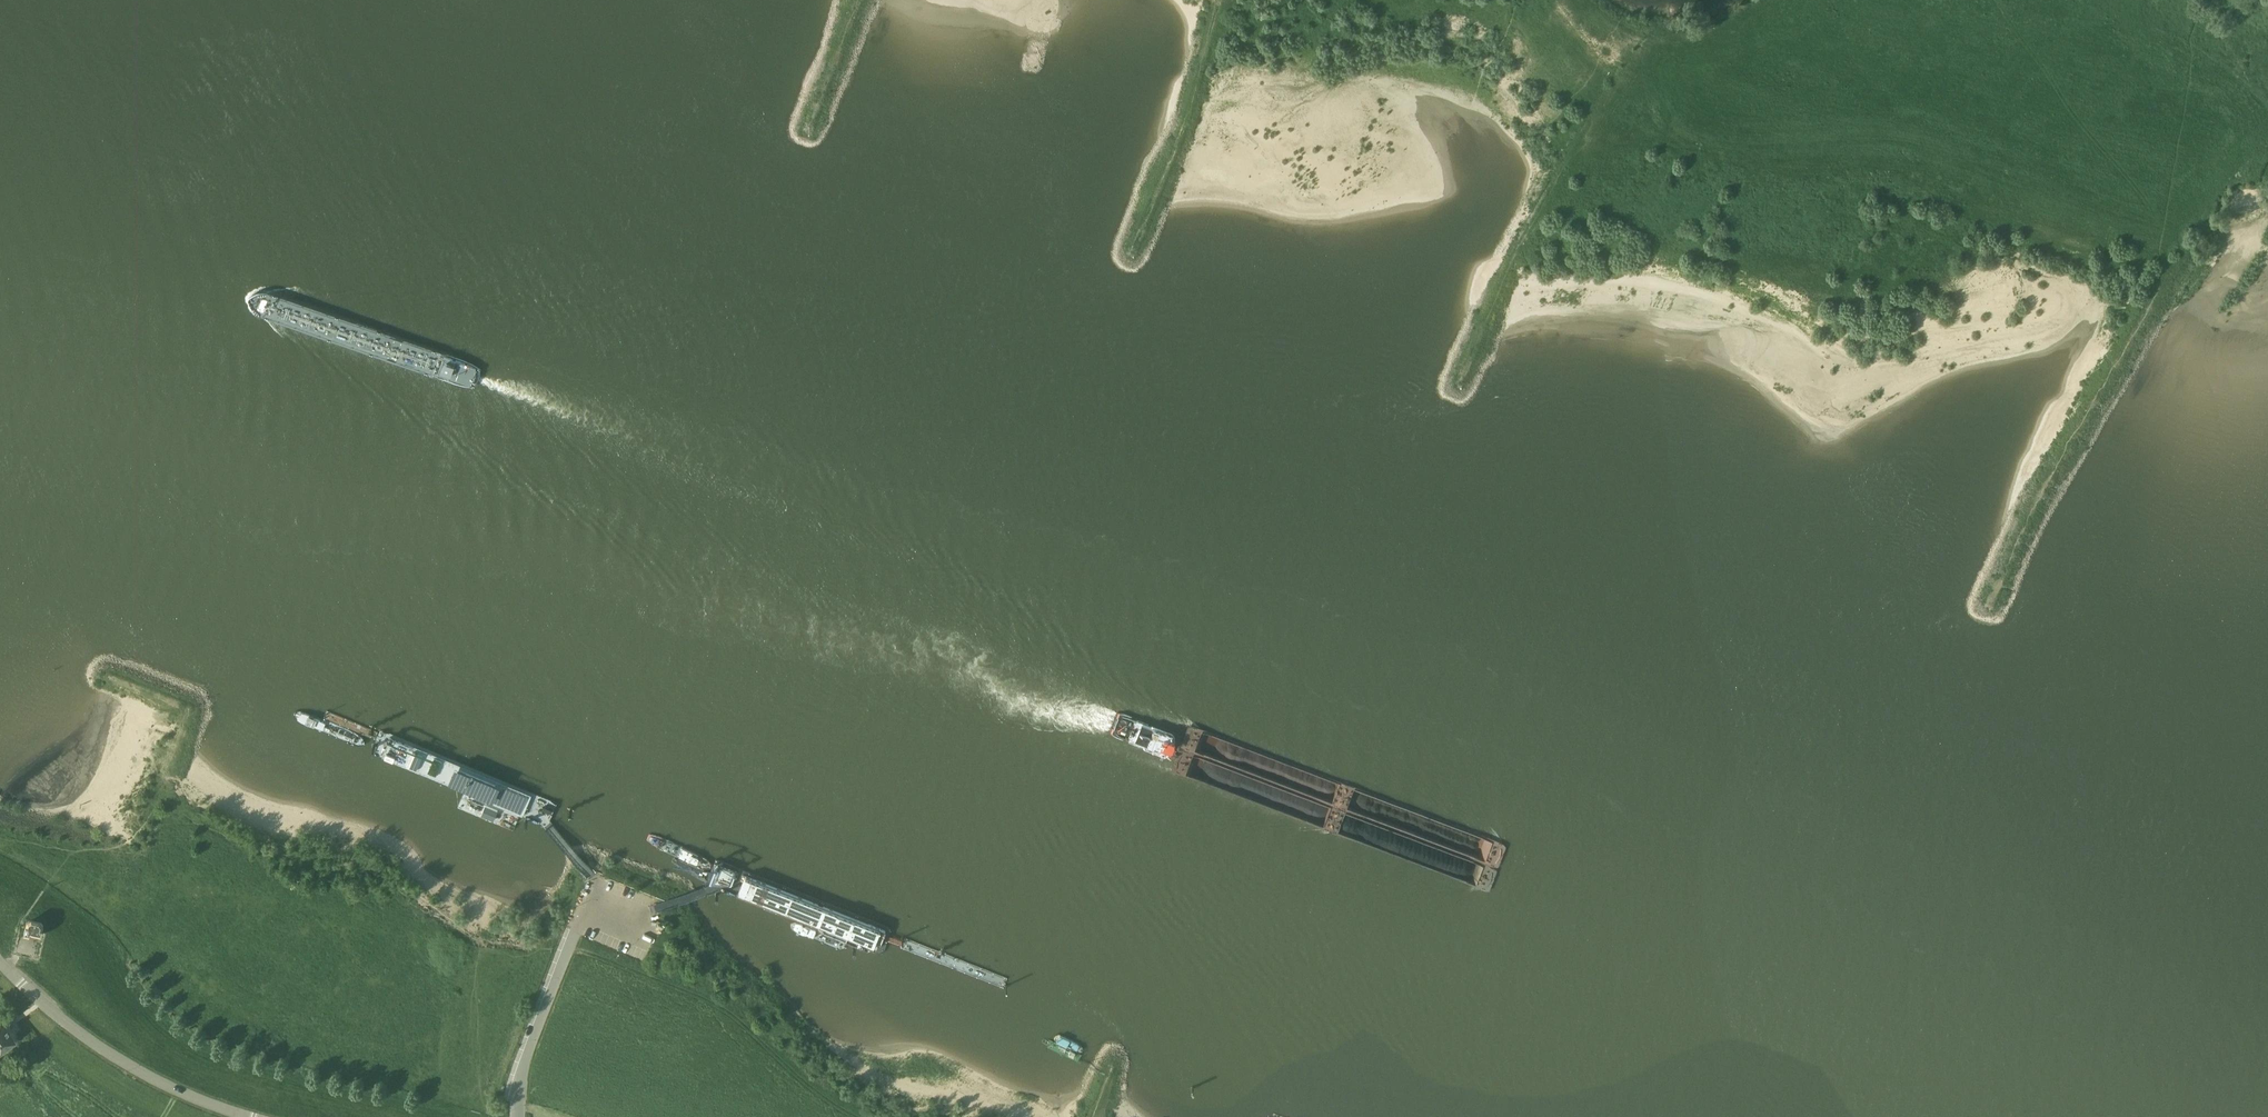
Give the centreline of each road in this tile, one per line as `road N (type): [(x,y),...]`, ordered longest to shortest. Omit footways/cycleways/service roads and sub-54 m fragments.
road 1 (unclassified): [(250,1116),(134,1068),(72,1027),(0,963)]
road 2 (unclassified): [(518,1116),(520,1068),(573,937)]

